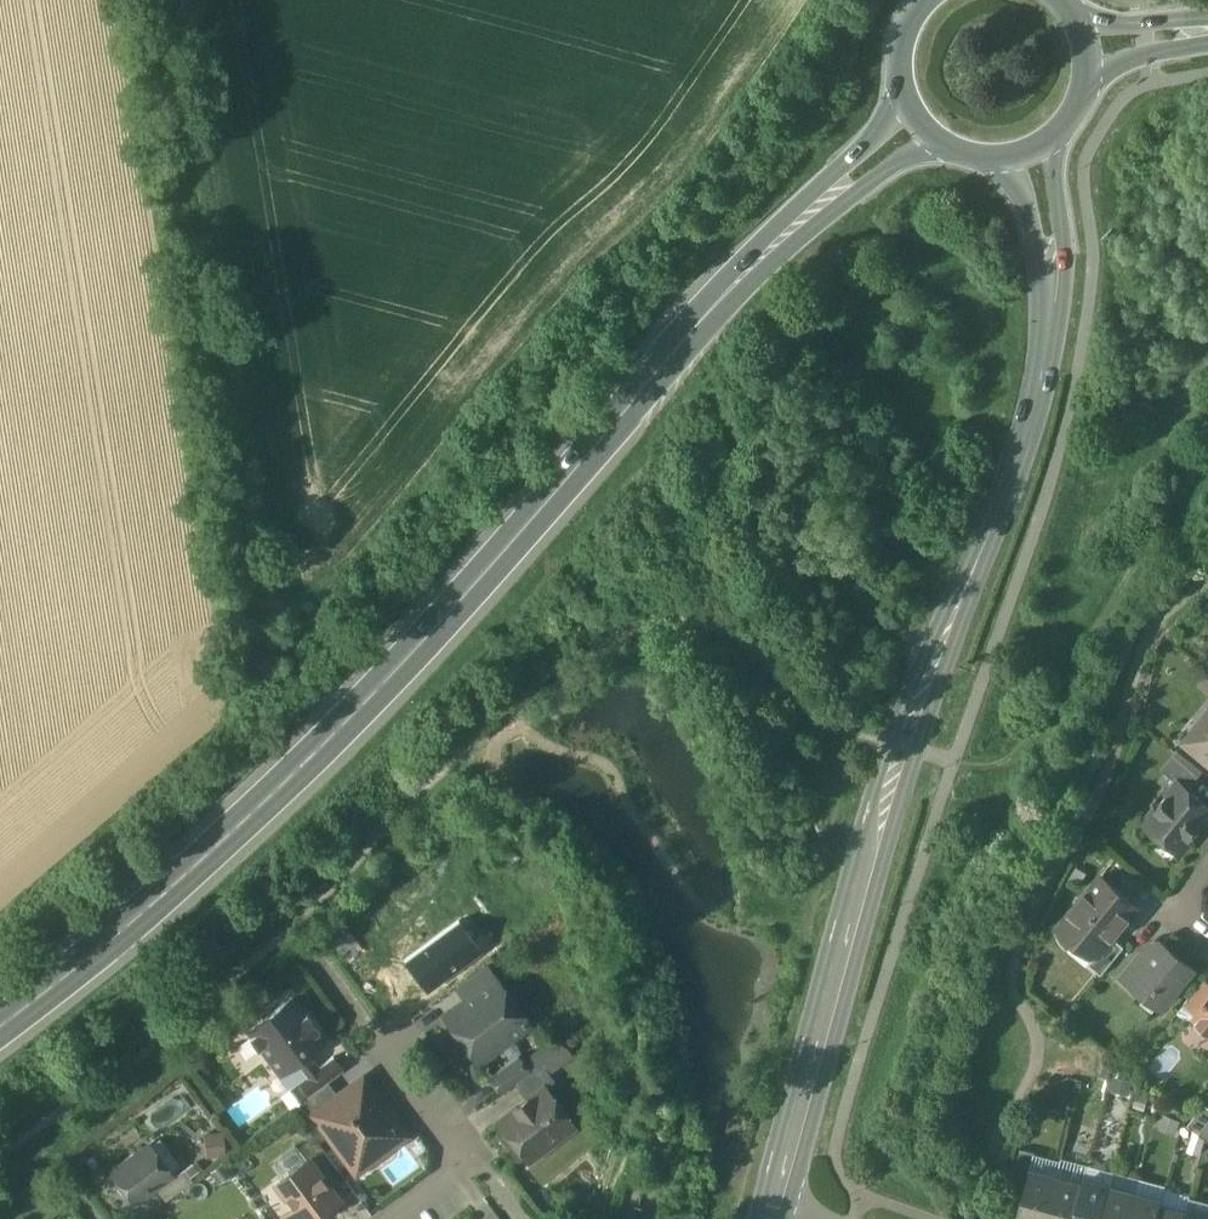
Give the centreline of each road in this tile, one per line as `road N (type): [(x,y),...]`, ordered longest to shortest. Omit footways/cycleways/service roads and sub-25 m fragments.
road 1 (primary): [(0,1027),(161,910),(269,811),(727,289),(800,223)]
road 2 (tertiary): [(771,1218),(872,851),(904,747),(1013,479),(1049,325)]
road 3 (track): [(252,548),(171,0)]
road 4 (residential): [(393,1218),(450,1172),(458,1153),(382,1040)]
road 5 (tertiary): [(1049,325),(1062,284),(1055,139)]
road 6 (tertiary): [(1004,159),(1028,206),(1049,325)]
road 7 (primary): [(903,93),(800,223)]
road 8 (primary): [(800,223),(906,156),(943,144)]
road 9 (secondary): [(1207,15),(1083,18)]
road 10 (secondary): [(1091,82),(1136,56),(1207,44)]

